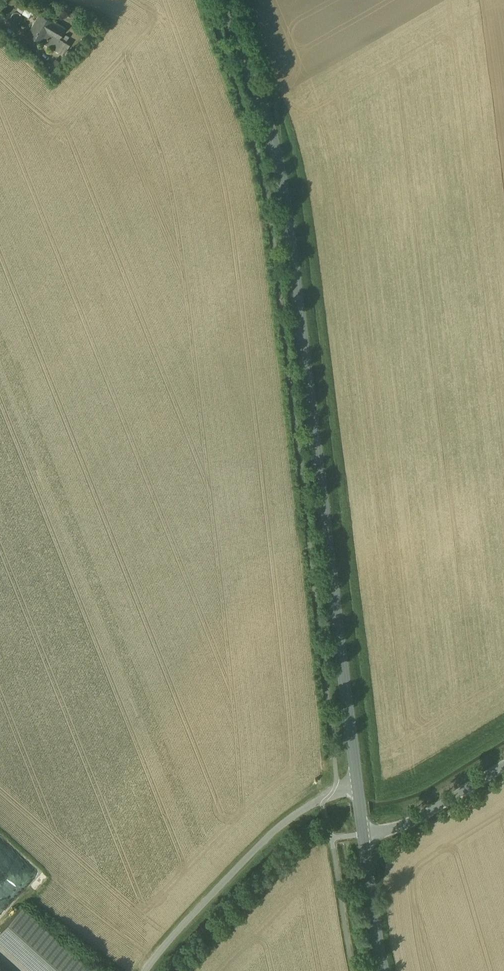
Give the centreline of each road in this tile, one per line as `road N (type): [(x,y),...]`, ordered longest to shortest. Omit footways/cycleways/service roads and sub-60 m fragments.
road 1 (unclassified): [(365,834),(284,182),(226,0)]
road 2 (unclassified): [(503,766),(418,820),(365,834)]
road 3 (unclassified): [(386,970),(365,834)]

